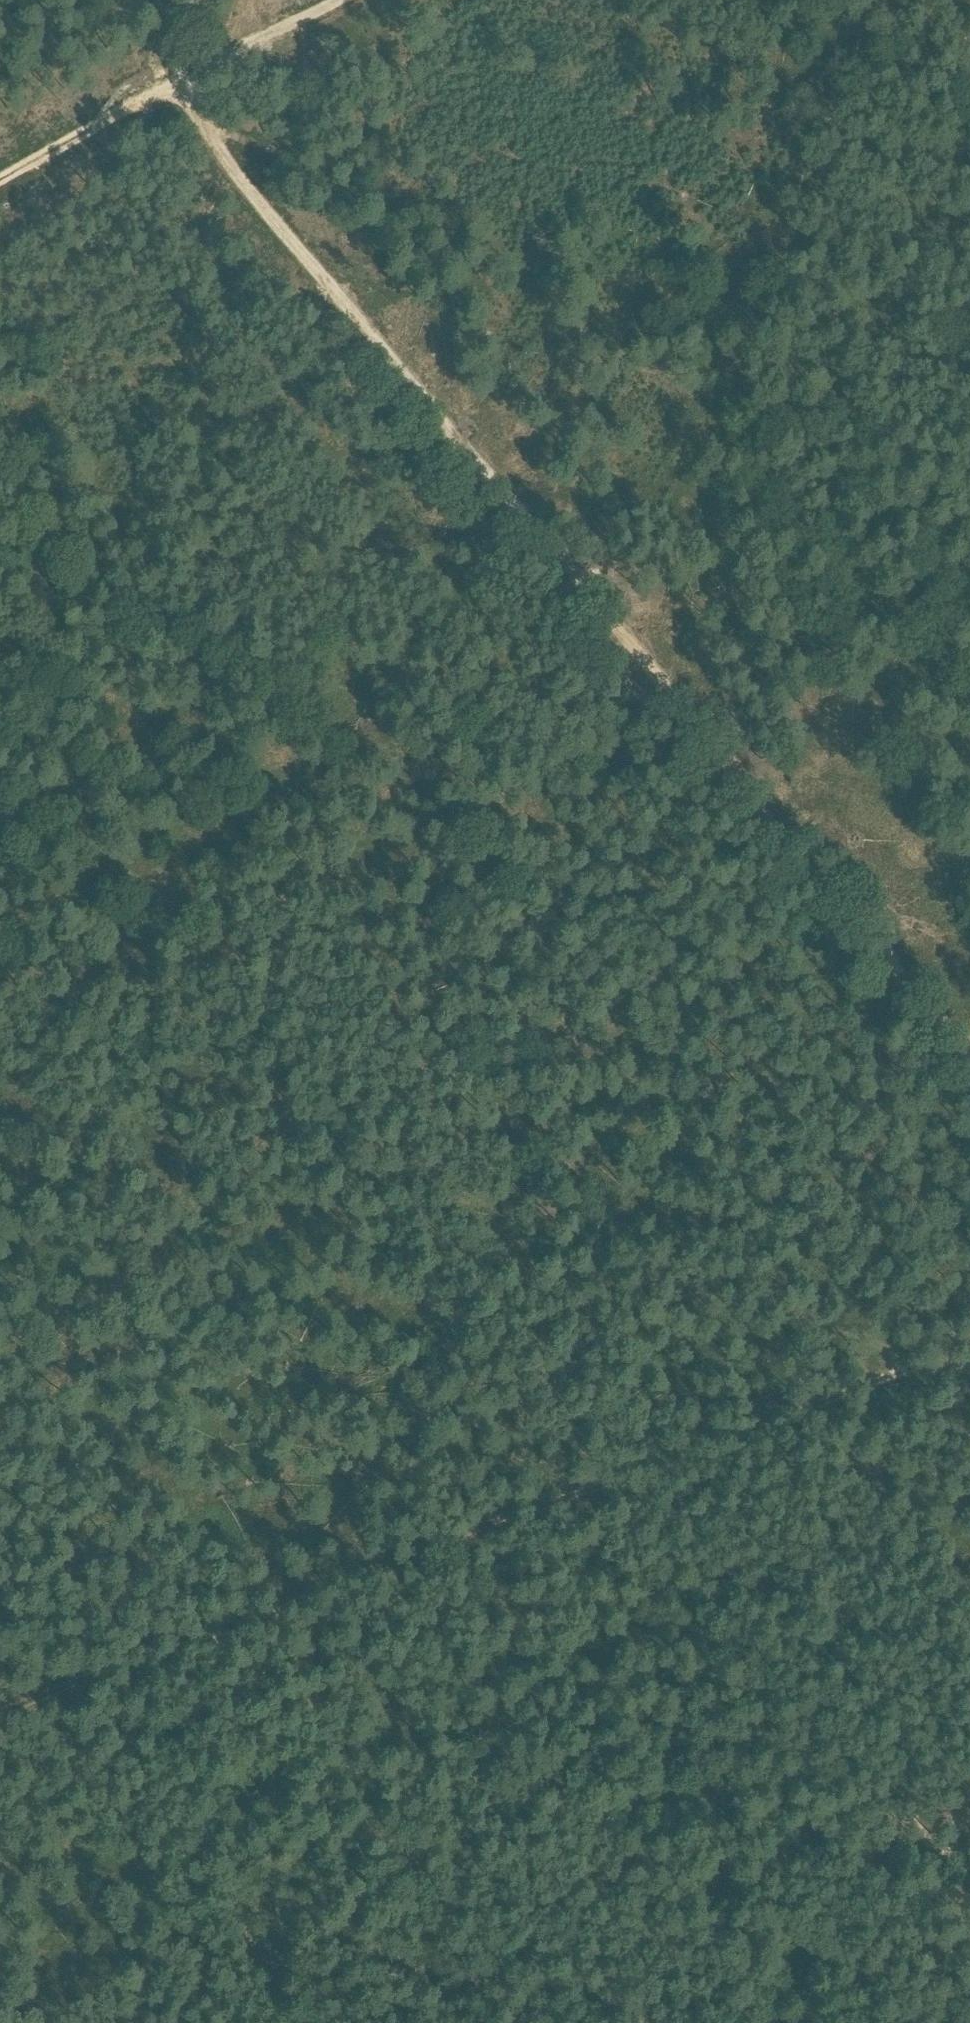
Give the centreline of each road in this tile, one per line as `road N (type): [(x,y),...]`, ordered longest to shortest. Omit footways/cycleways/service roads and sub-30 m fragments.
road 1 (track): [(171,89),(969,1046)]
road 2 (track): [(969,1358),(0,1721)]
road 3 (track): [(961,1361),(459,1236)]
road 4 (track): [(171,89),(0,179)]
road 5 (track): [(338,0),(171,89)]

